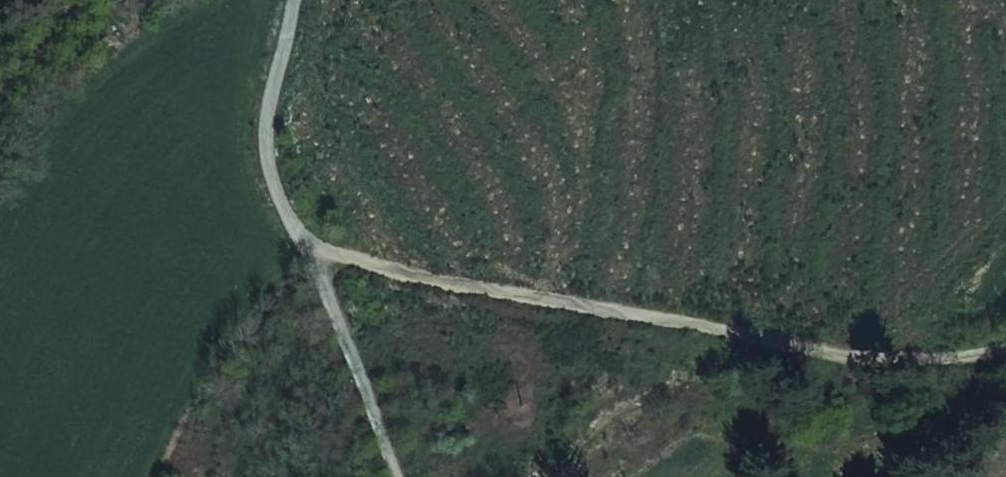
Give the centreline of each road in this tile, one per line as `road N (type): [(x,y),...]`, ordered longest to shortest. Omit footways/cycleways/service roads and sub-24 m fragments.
road 1 (track): [(307,245),(417,277),(857,356),(1005,349)]
road 2 (unclassified): [(294,0),(267,126),(270,170),(307,245)]
road 3 (unclassified): [(772,343),(558,476)]
road 4 (unclassified): [(397,476),(307,245)]

